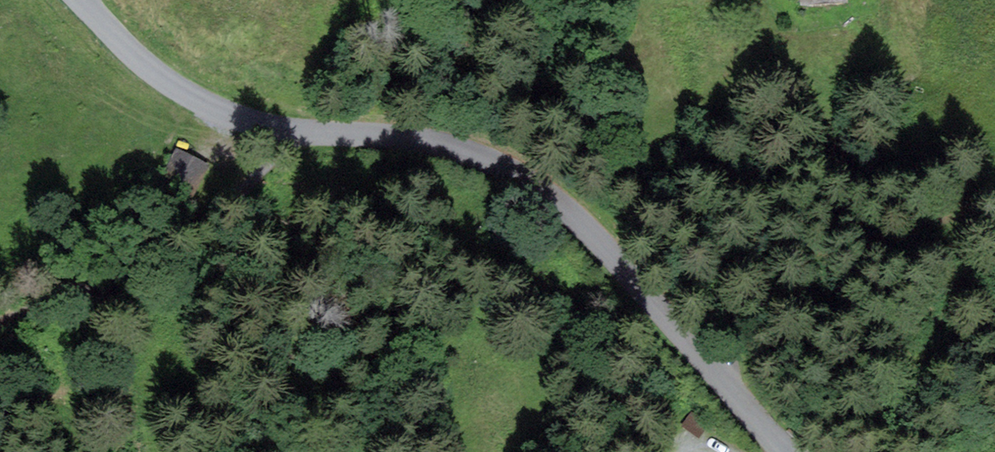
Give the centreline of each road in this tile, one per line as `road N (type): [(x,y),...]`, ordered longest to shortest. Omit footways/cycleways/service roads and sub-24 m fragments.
road 1 (unclassified): [(81,0),(169,85),(228,116),(284,134),(405,140),(476,154),(546,189),(780,451)]
road 2 (track): [(0,319),(174,253),(269,167),(284,134)]

